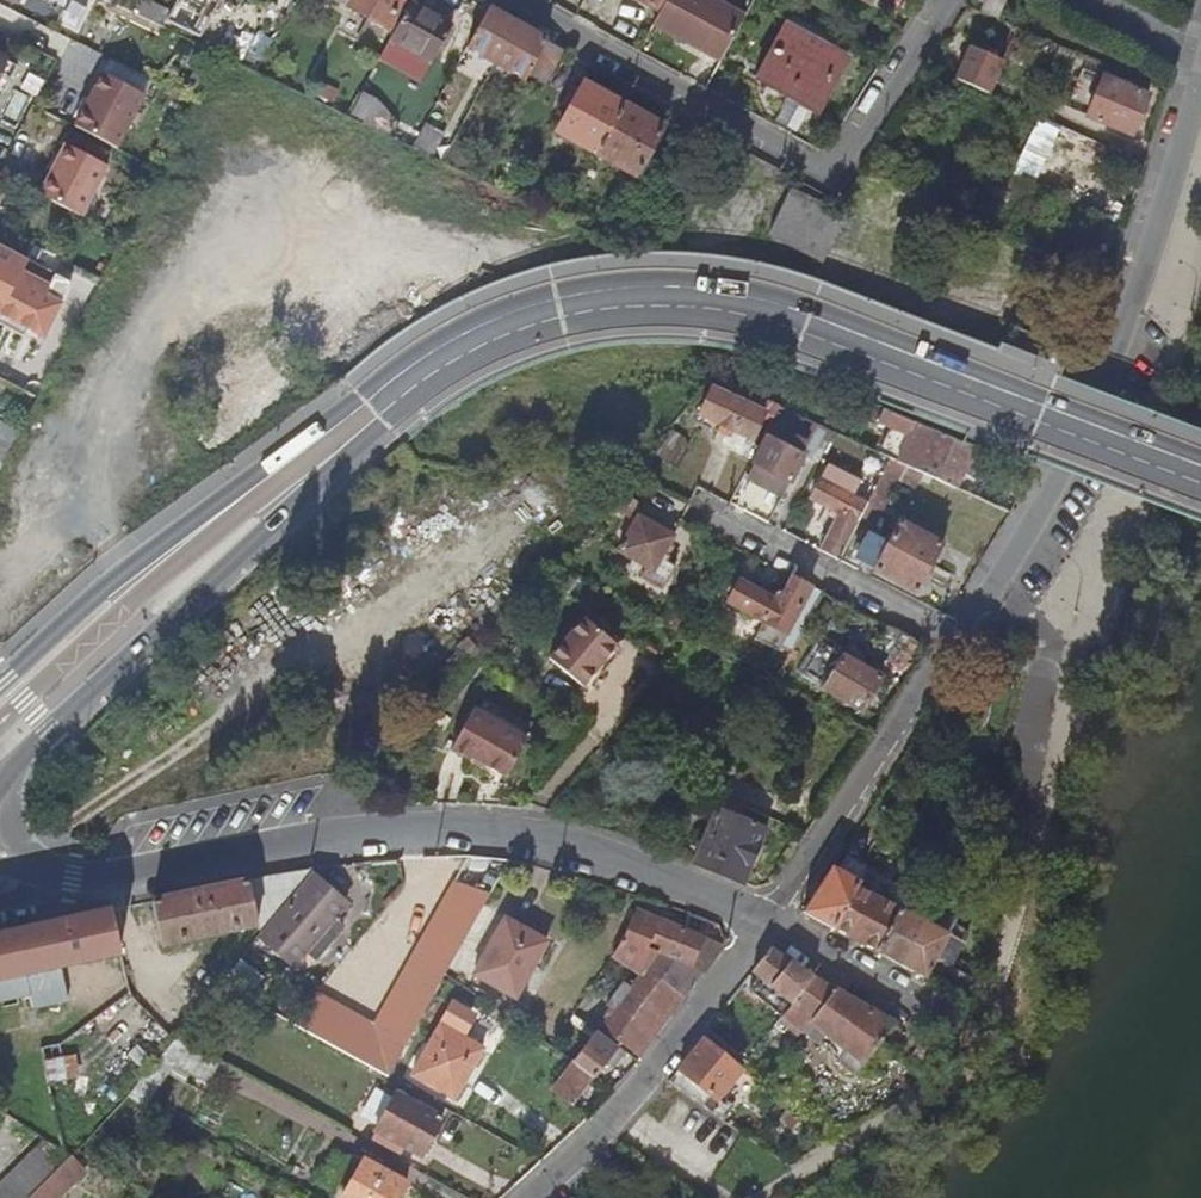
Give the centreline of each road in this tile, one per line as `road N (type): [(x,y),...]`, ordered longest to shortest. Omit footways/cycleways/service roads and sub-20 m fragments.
road 1 (secondary): [(389,399),(438,363),(520,325),(651,300),(728,307),(1030,405),(1200,473)]
road 2 (tertiary): [(0,854),(72,880),(316,837),(509,832),(619,860),(767,927)]
road 3 (tertiary): [(1108,379),(1040,515),(767,927)]
road 4 (residential): [(503,0),(828,171),(934,0)]
road 5 (secondary): [(0,779),(347,454),(389,399)]
road 6 (secondary): [(389,399),(270,465),(123,571),(0,680)]
road 7 (tertiary): [(767,927),(581,1150),(529,1197)]
road 8 (residential): [(1200,70),(1126,349),(1108,379)]
road 9 (residential): [(767,927),(936,1016)]
road 10 (residential): [(1089,0),(1200,61)]

